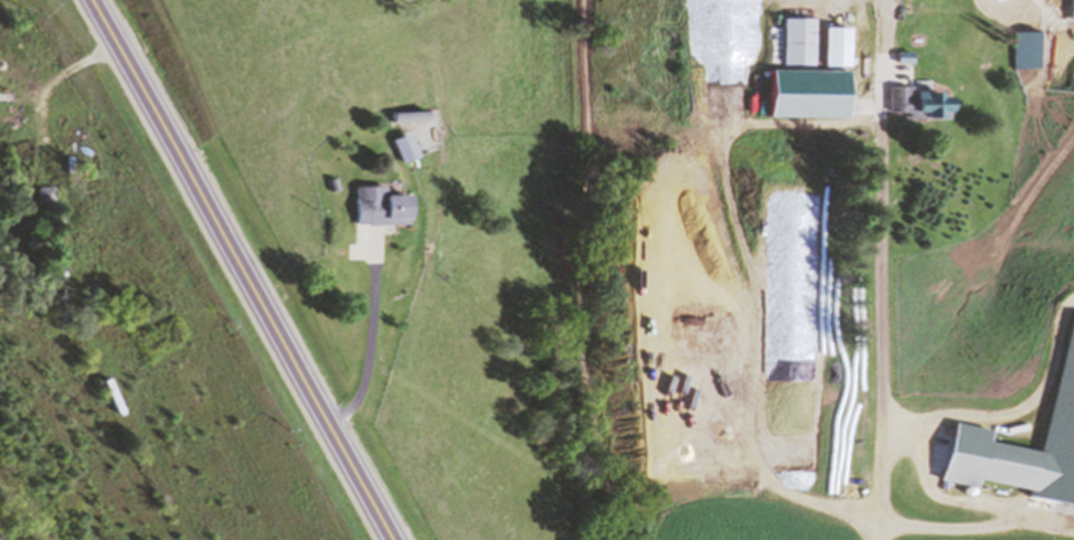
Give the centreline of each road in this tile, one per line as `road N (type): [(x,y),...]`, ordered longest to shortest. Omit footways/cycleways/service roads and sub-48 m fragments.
road 1 (primary): [(391,539),(92,0)]

